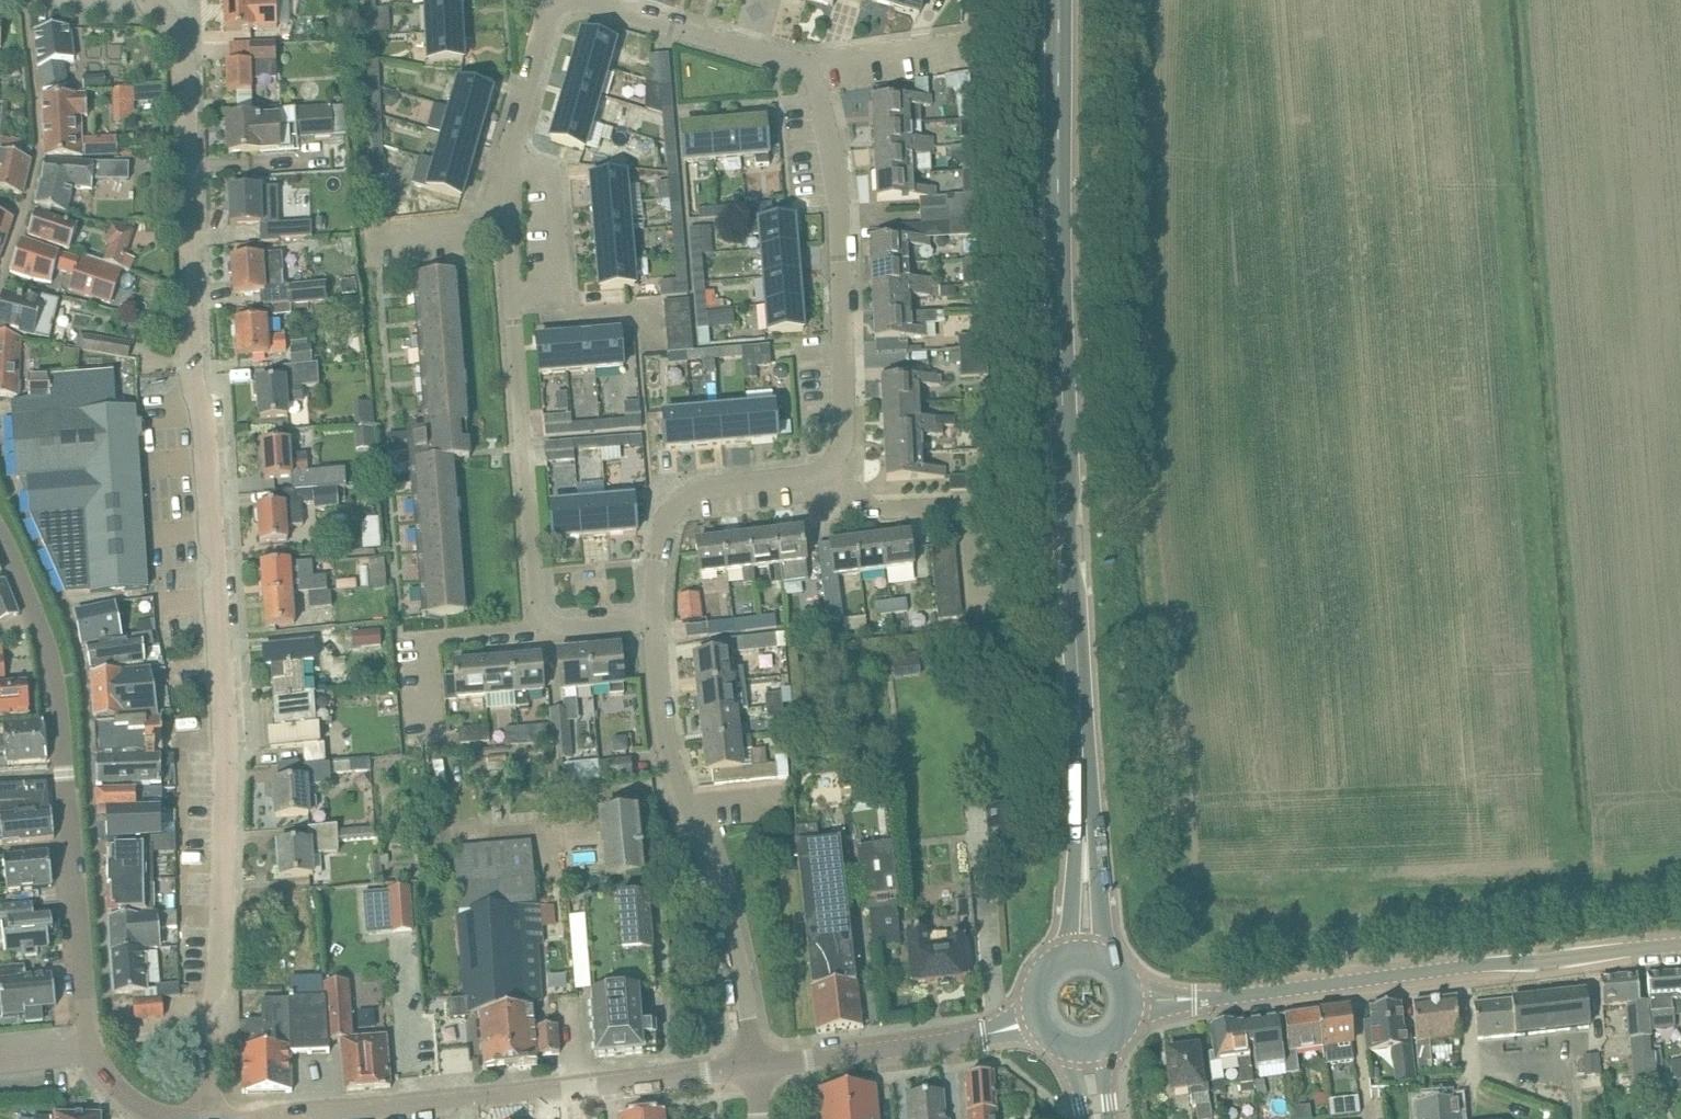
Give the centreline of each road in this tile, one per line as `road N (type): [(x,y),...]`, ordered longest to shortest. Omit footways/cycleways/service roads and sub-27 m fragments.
road 1 (residential): [(156,8),(182,65),(191,372),(204,411),(225,745),(209,1037)]
road 2 (tertiary): [(1085,954),(1083,757),(1062,414),(1058,0)]
road 3 (residential): [(0,467),(83,674),(110,1029),(125,1039),(209,1037)]
road 4 (tertiary): [(1130,998),(1231,995),(1680,944)]
road 5 (unclassified): [(91,1050),(53,676),(0,538)]
road 6 (residential): [(753,1067),(731,932),(672,766),(654,621)]
road 7 (residential): [(298,1118),(753,1067)]
road 8 (residential): [(825,471),(844,432),(839,209),(819,92),(805,66)]
road 9 (residential): [(539,630),(512,296)]
road 10 (residential): [(753,1067),(983,1034),(1037,1018)]
road 11 (residential): [(654,621),(665,528),(676,505),(726,484),(825,471)]
road 12 (residential): [(805,66),(563,0)]
road 13 (residential): [(25,213),(39,139),(28,0)]
road 14 (residential): [(509,170),(551,174),(561,292),(512,296)]
road 15 (residential): [(509,170),(552,0)]
road 16 (residential): [(972,40),(805,66)]
road 17 (residential): [(973,504),(857,510),(825,471)]
road 18 (residential): [(512,296),(509,170)]

